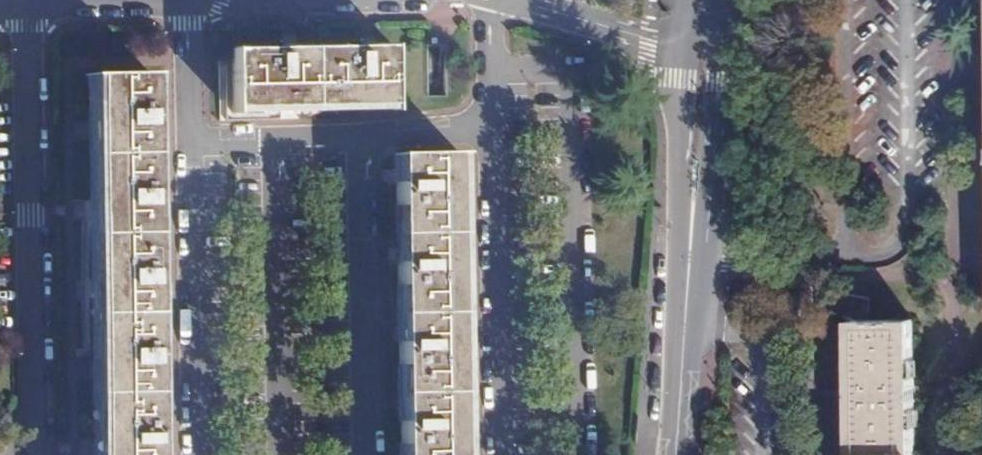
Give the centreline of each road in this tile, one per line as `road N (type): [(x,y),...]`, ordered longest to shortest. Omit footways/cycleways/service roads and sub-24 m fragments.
road 1 (residential): [(25,0),(31,434)]
road 2 (secondary): [(688,260),(725,26)]
road 3 (secondary): [(678,52),(674,124),(688,260)]
road 4 (secondary): [(676,454),(688,260)]
road 5 (residential): [(559,0),(678,52)]

